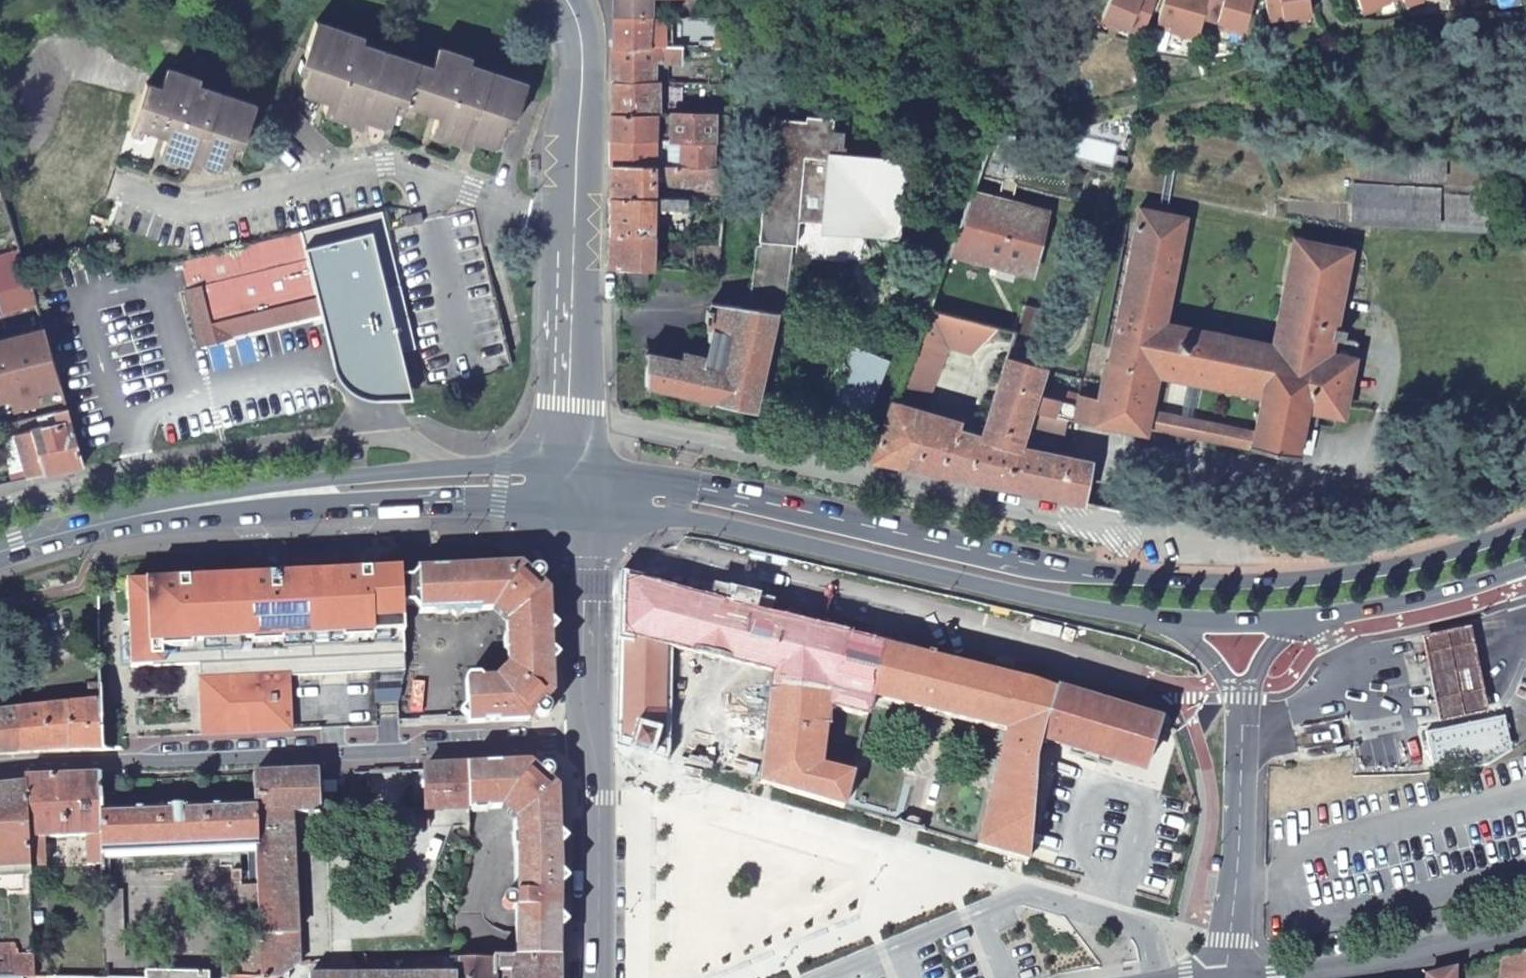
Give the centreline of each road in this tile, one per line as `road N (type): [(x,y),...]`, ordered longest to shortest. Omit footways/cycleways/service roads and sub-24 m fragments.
road 1 (primary): [(1525,528),(1353,573),(1145,577),(579,469)]
road 2 (primary): [(582,503),(1171,620)]
road 3 (residential): [(0,767),(594,738)]
road 4 (residential): [(1142,530),(629,427),(577,441)]
road 5 (unclassified): [(434,468),(410,444),(376,441),(140,471),(0,508)]
road 6 (secondary): [(577,441),(571,183),(581,54),(565,0)]
road 7 (primary): [(147,515),(198,521),(340,506),(582,503)]
road 8 (primary): [(434,468),(196,496),(147,515)]
road 9 (residential): [(1241,701),(1236,977)]
road 10 (secondary): [(598,977),(594,738)]
road 11 (secondary): [(594,738),(582,503)]
road 12 (residential): [(1525,930),(1299,977)]
road 13 (primary): [(1306,620),(1451,591),(1525,567)]
road 14 (residential): [(1032,894),(1146,932),(1158,977)]
road 15 (primary): [(0,553),(147,515)]
road 16 (primary): [(579,469),(434,468)]
road 17 (primary): [(1171,620),(1306,620)]

